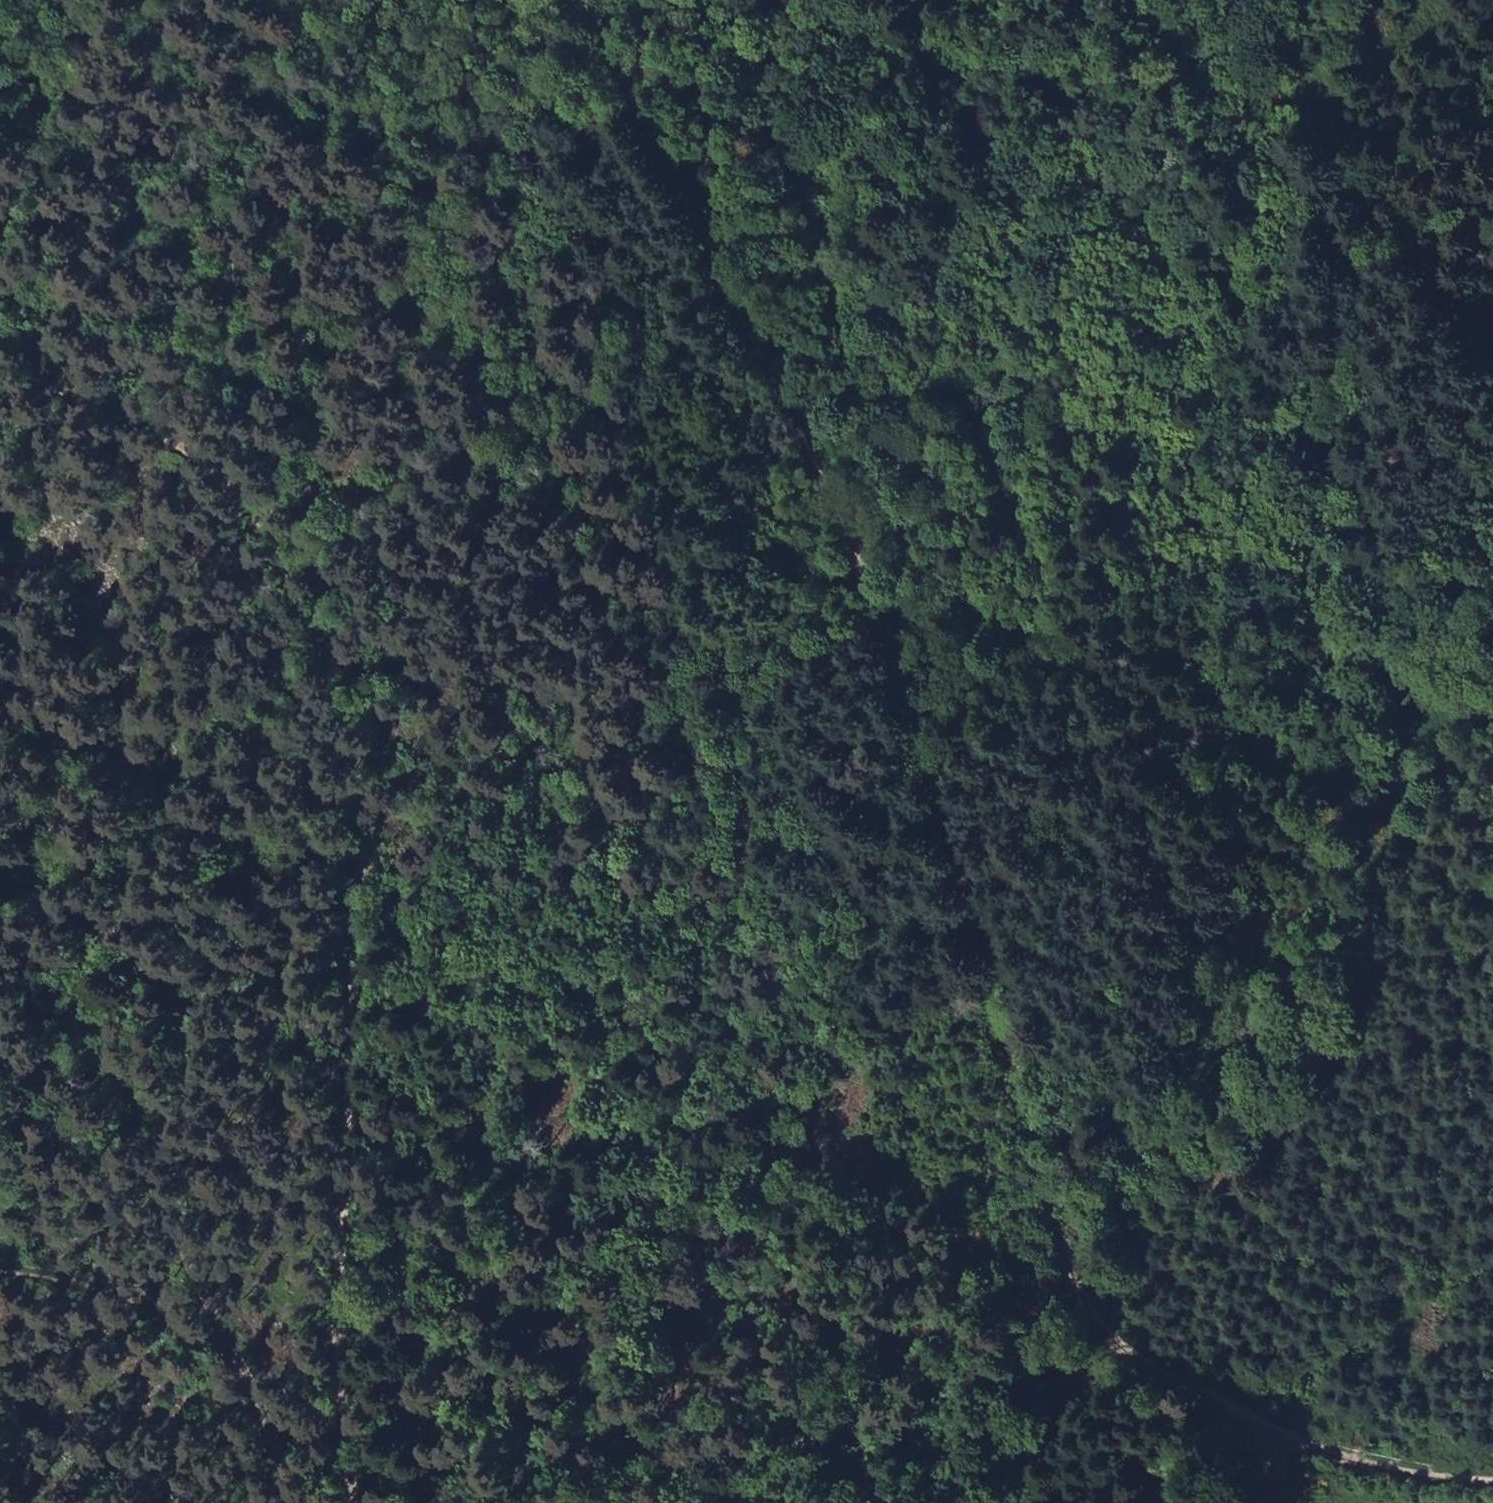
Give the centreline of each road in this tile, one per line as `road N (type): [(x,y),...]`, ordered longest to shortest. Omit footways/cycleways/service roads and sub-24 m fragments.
road 1 (track): [(517,0),(635,144),(783,452),(830,459),(884,578),(934,862),(1086,1304),(1176,1392),(1421,1447),(1492,1440)]
road 2 (track): [(372,1502),(345,1222),(385,879),(336,589),(211,420),(46,340),(0,328)]
road 3 (track): [(1492,363),(1320,135),(1251,0)]

